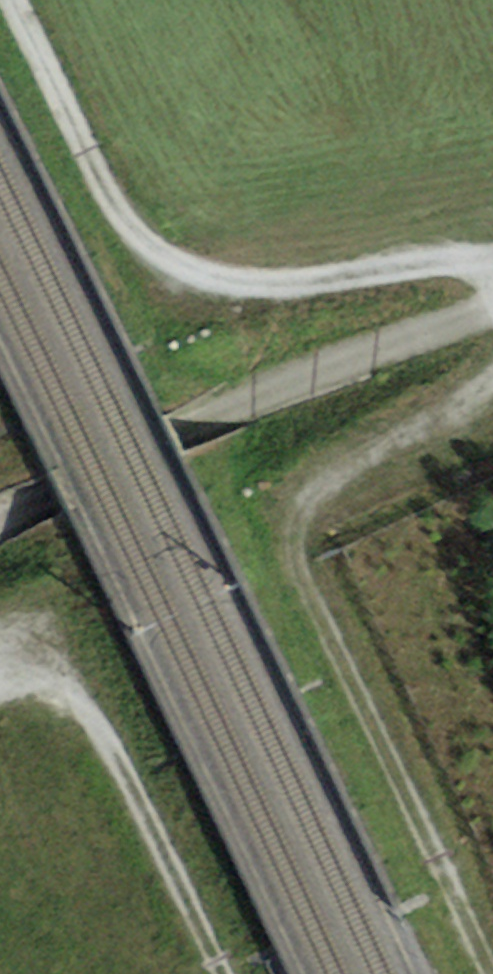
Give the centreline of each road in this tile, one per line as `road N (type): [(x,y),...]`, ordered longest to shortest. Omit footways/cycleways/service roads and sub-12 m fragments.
road 1 (track): [(491,973),(297,555),(306,509),(329,486),(492,390)]
road 2 (track): [(492,269),(426,264),(258,287),(195,277),(158,257),(131,233),(108,193),(12,0)]
road 3 (track): [(224,973),(72,680),(52,664),(0,665)]

